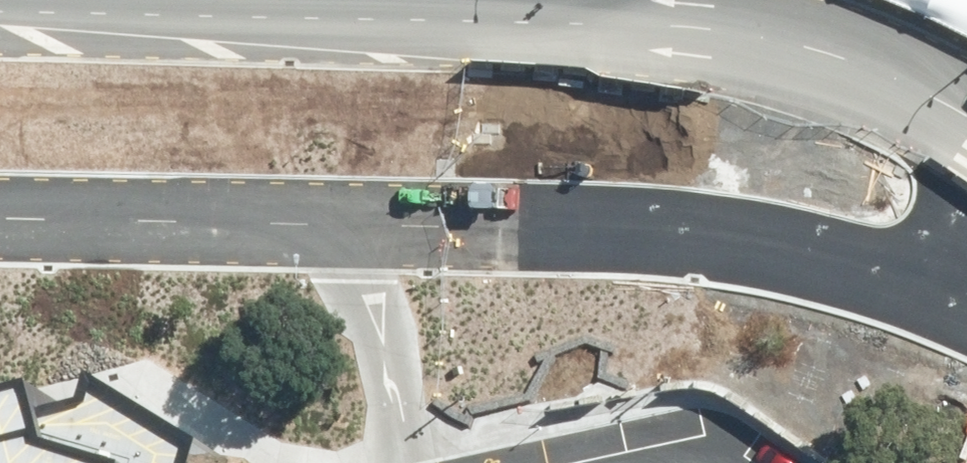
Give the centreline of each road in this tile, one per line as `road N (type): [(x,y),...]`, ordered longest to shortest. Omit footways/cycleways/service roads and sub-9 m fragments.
road 1 (unclassified): [(966,141),(847,88),(586,32),(0,15)]
road 2 (tertiary): [(966,297),(810,247),(671,236),(0,224)]

